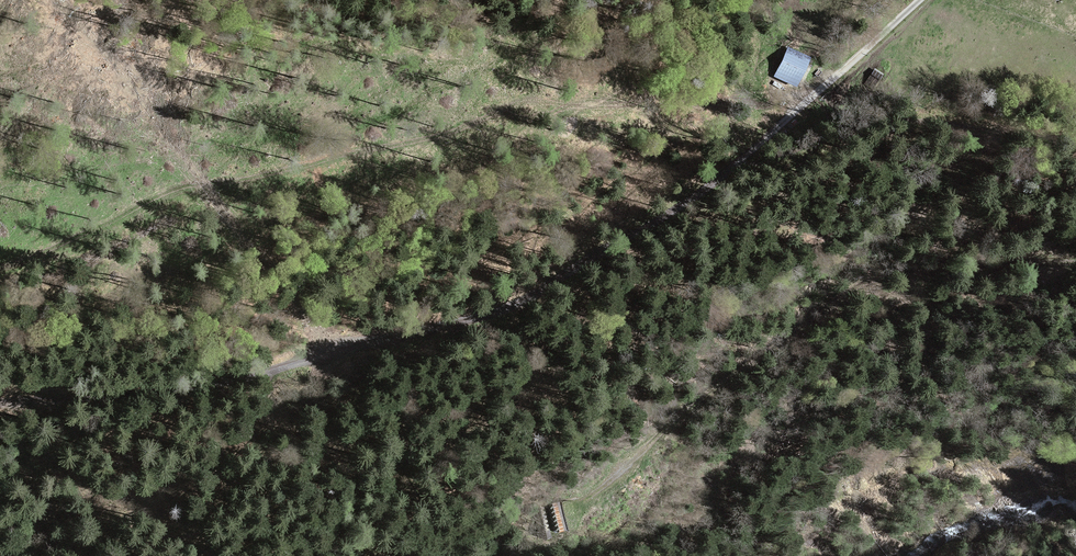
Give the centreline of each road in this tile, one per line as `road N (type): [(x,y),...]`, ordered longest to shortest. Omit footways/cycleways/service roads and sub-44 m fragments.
road 1 (track): [(249,382),(328,354),(473,329),(551,289),(725,176),(921,0)]
road 2 (track): [(507,555),(601,490),(715,386),(861,285),(894,276),(1075,263)]
road 3 (track): [(0,404),(249,382)]

